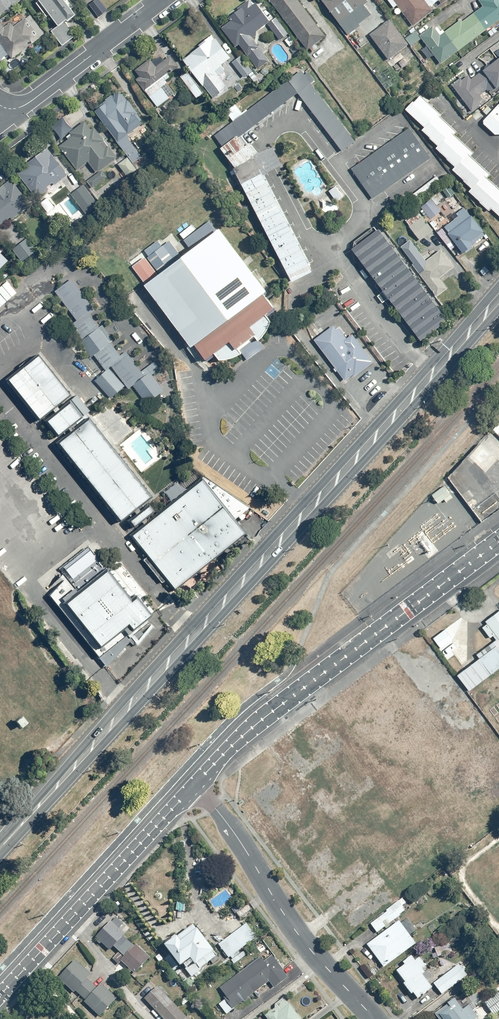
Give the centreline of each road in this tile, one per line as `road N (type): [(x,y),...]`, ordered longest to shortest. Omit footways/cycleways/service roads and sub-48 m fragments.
road 1 (secondary): [(498,294),(0,842)]
road 2 (tertiary): [(193,787),(254,725),(498,541)]
road 3 (residential): [(374,1018),(296,932),(232,830),(193,787)]
road 4 (tertiary): [(0,995),(193,787)]
road 5 (residential): [(165,0),(34,100),(2,107)]

